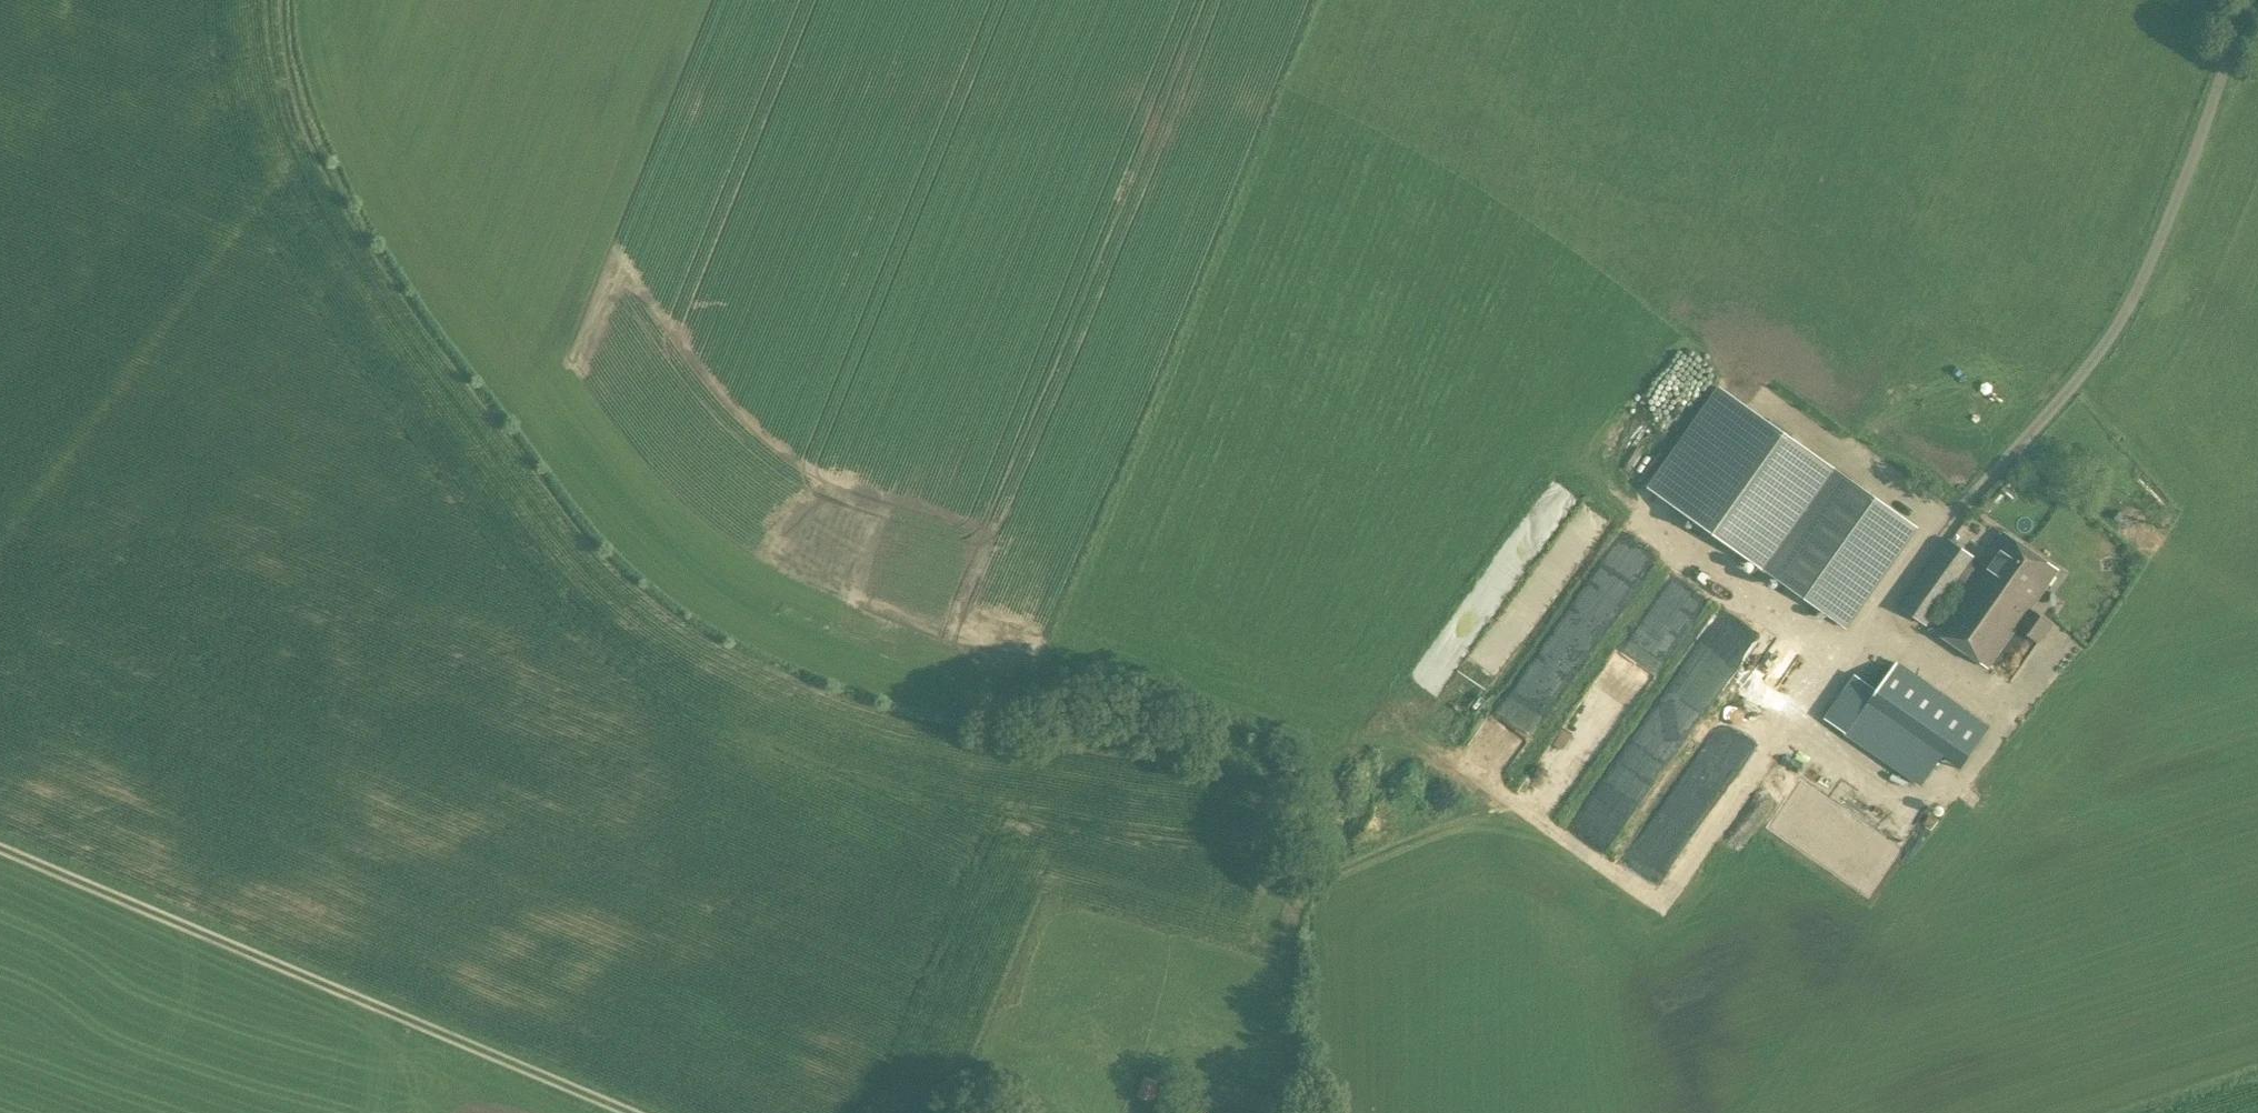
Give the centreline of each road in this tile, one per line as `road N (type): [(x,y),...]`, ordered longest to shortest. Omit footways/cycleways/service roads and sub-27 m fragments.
road 1 (unclassified): [(1943,524),(2109,336),(2157,248),(2252,0)]

